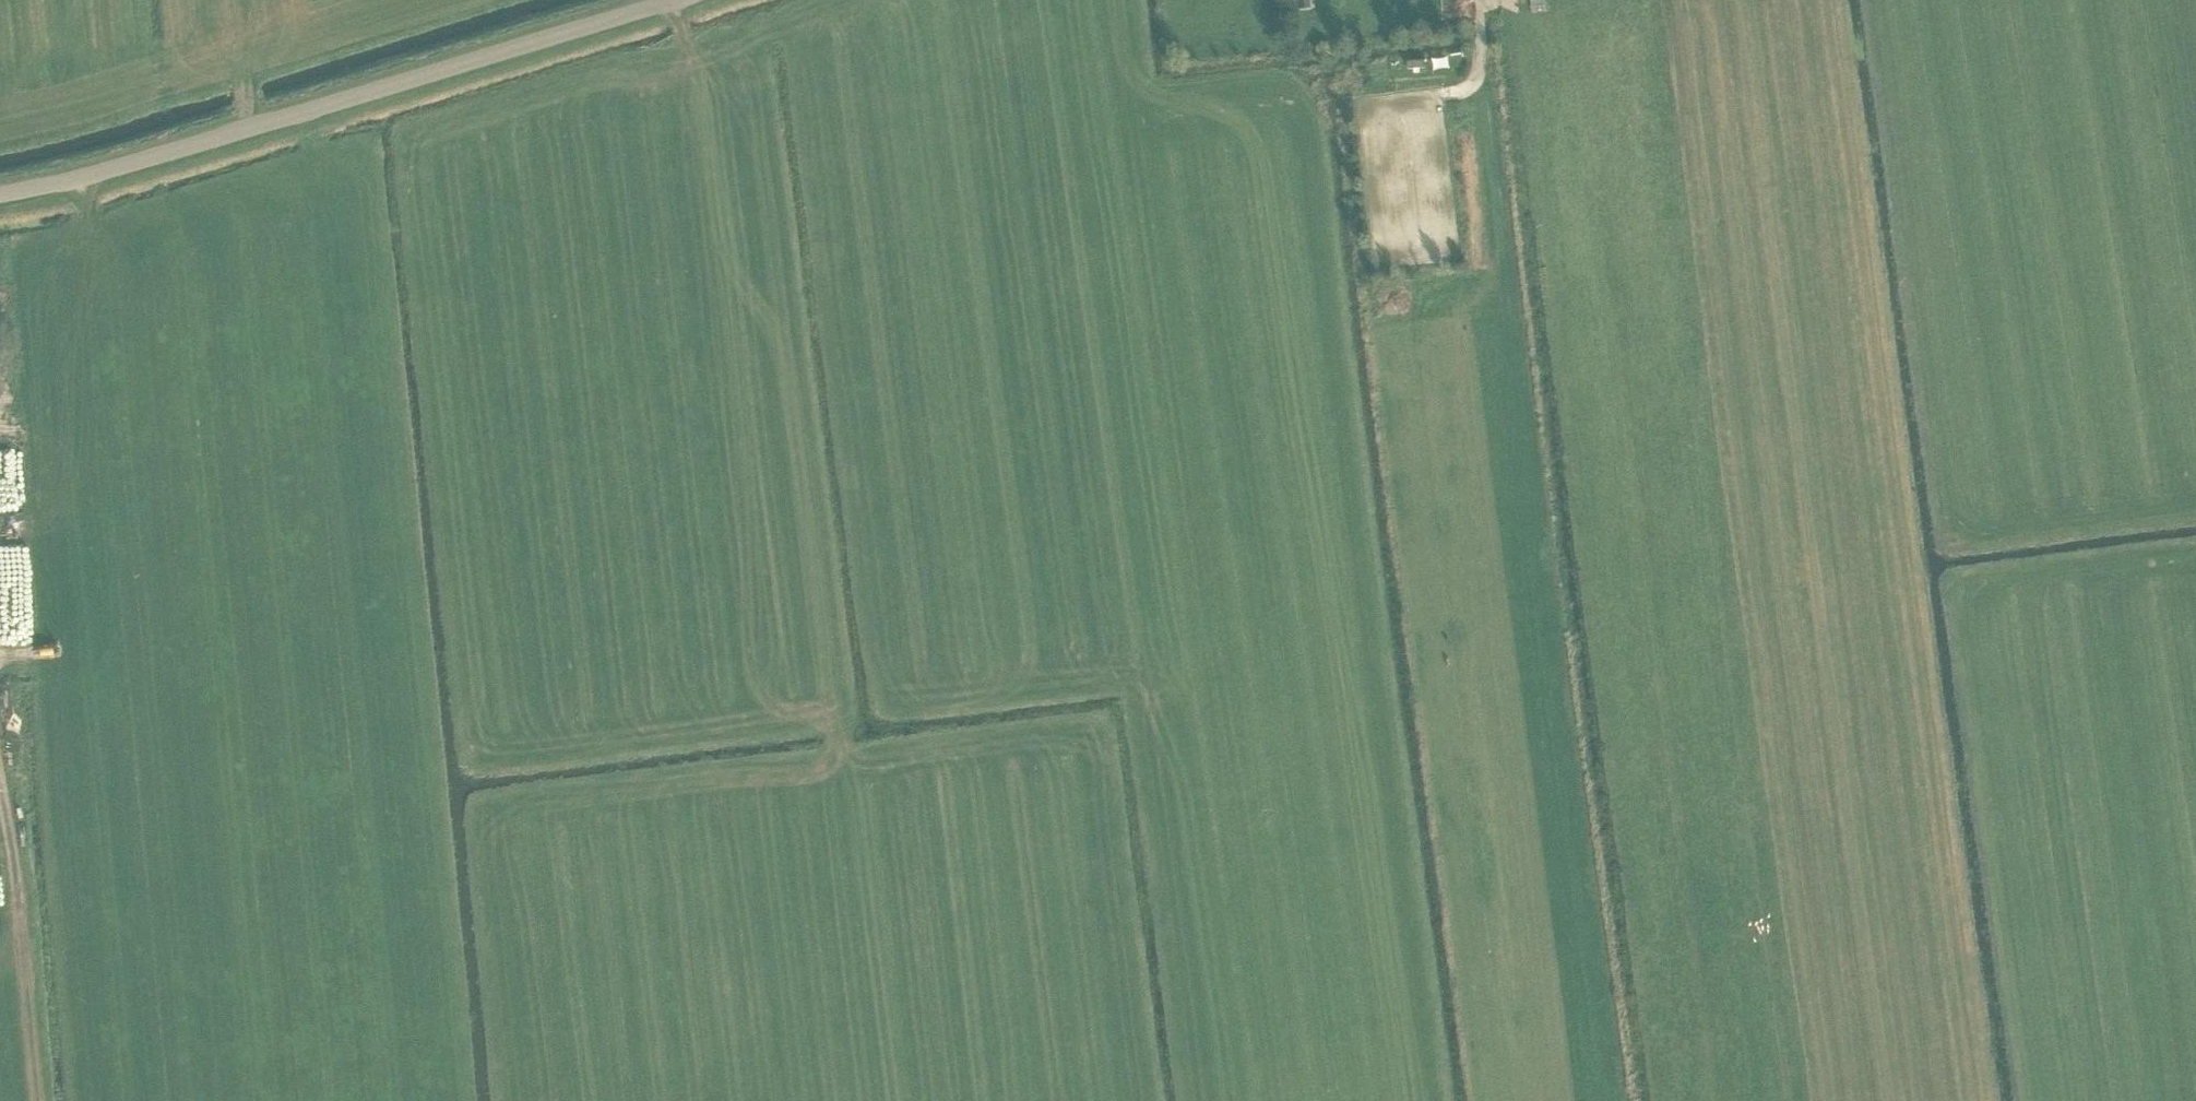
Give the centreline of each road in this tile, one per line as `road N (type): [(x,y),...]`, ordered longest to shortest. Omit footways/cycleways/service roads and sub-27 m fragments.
road 1 (unclassified): [(684,0),(0,194)]

